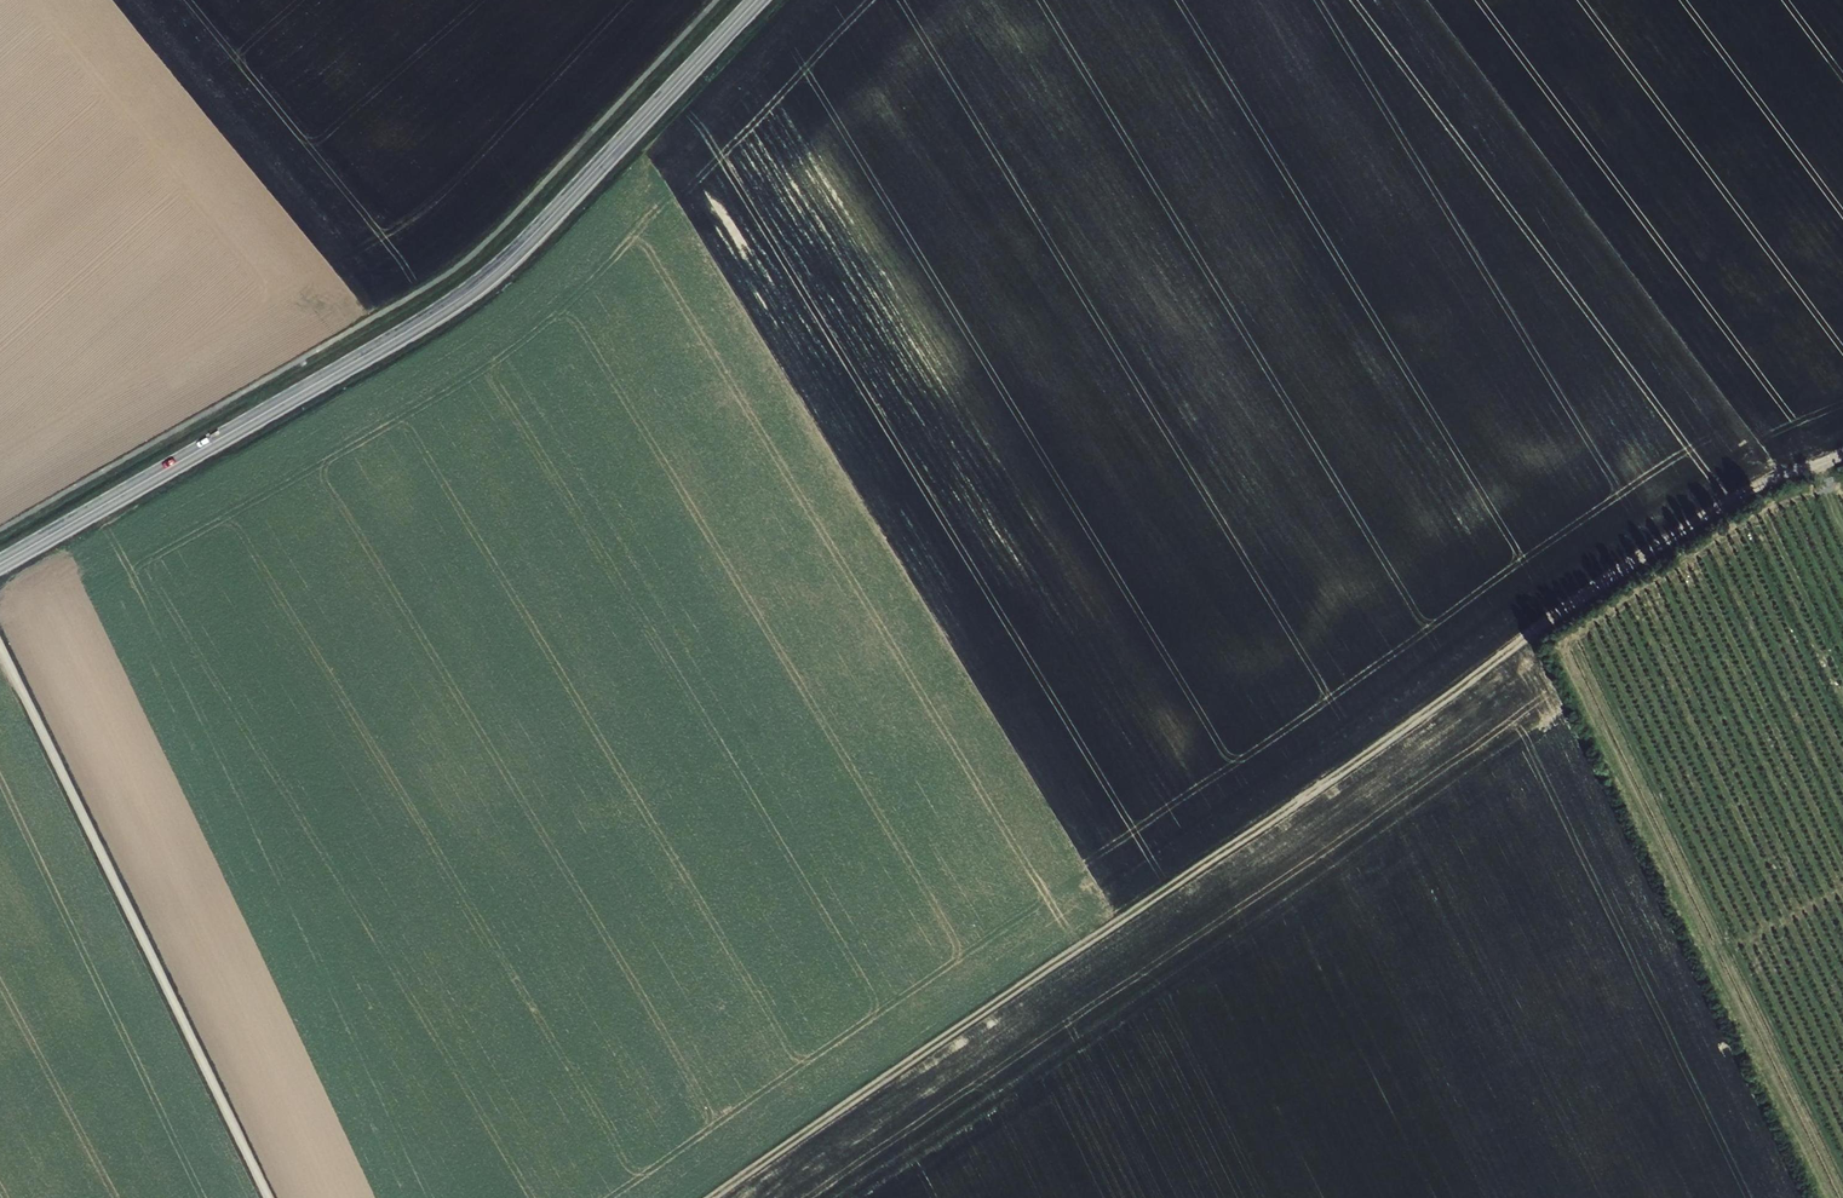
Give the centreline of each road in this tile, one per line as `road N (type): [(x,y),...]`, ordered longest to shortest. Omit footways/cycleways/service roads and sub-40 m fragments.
road 1 (track): [(714,1197),(1735,498),(1842,455)]
road 2 (secondary): [(0,563),(468,291),(535,232),(756,0)]
road 3 (track): [(0,649),(268,1197)]
road 4 (track): [(1842,894),(1716,958)]

